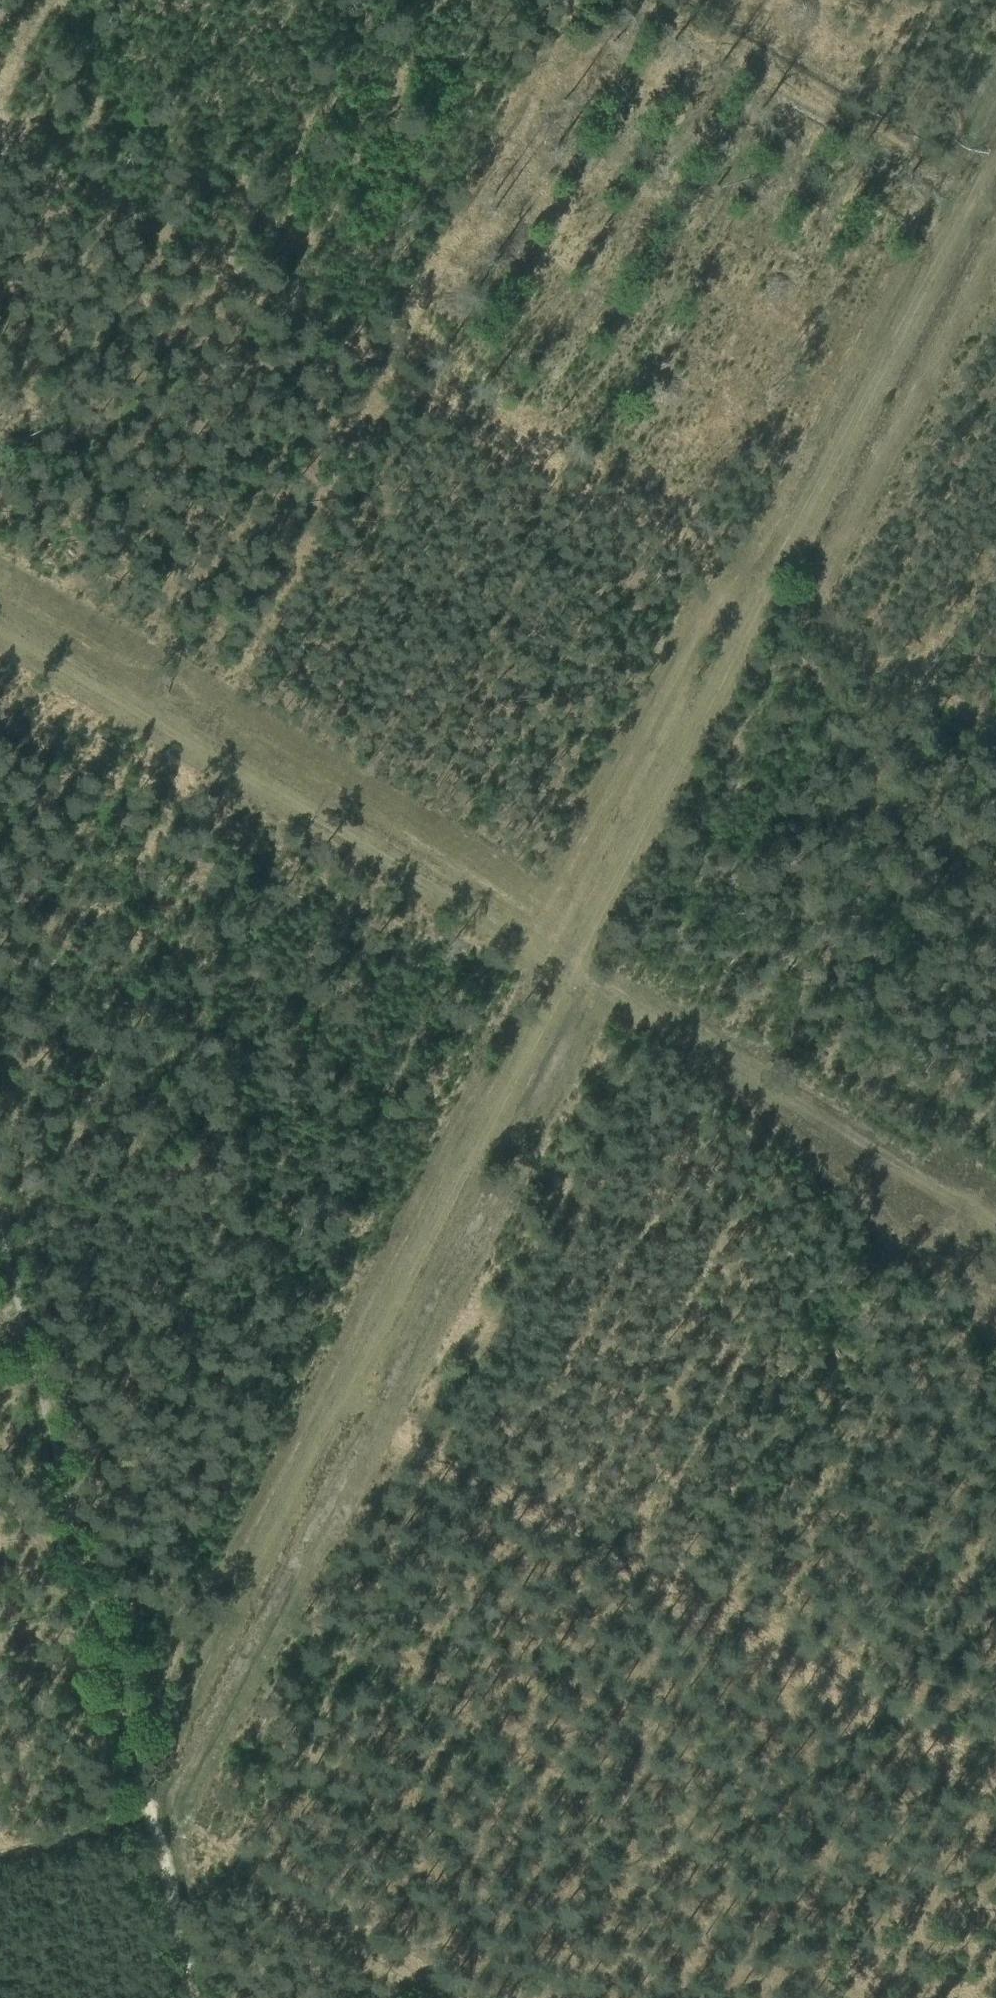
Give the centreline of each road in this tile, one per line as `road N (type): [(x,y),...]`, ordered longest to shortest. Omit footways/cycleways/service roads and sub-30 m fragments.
road 1 (track): [(138,1775),(0,1253)]
road 2 (track): [(195,1997),(138,1775)]

